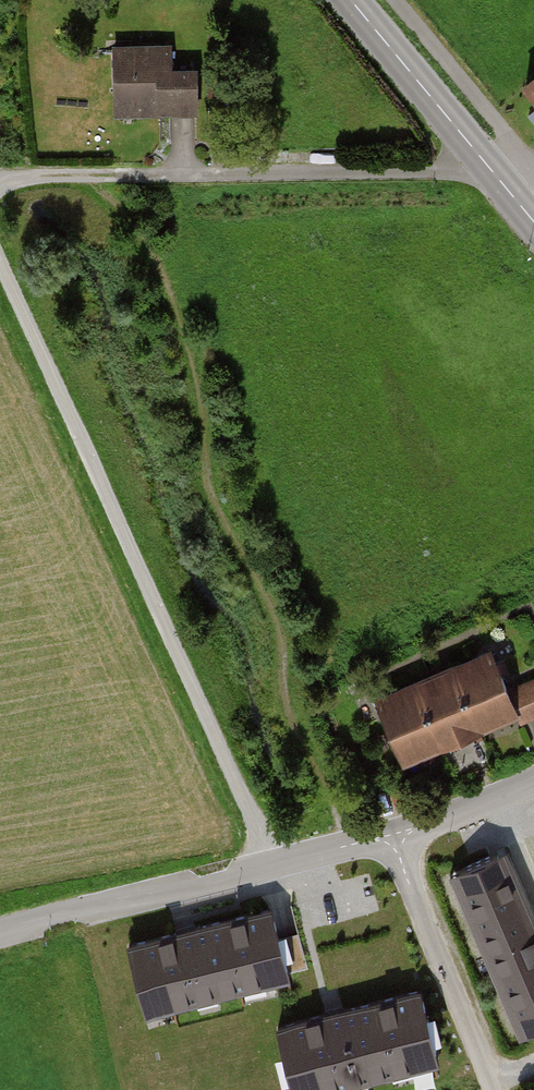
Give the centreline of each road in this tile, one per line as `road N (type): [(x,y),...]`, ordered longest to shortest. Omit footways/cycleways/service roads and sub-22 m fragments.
road 1 (track): [(0,250),(275,865)]
road 2 (unclassified): [(0,933),(395,840)]
road 3 (primary): [(349,0),(533,222)]
road 4 (unclassified): [(493,1089),(395,840)]
road 5 (unclassified): [(395,840),(533,782)]

